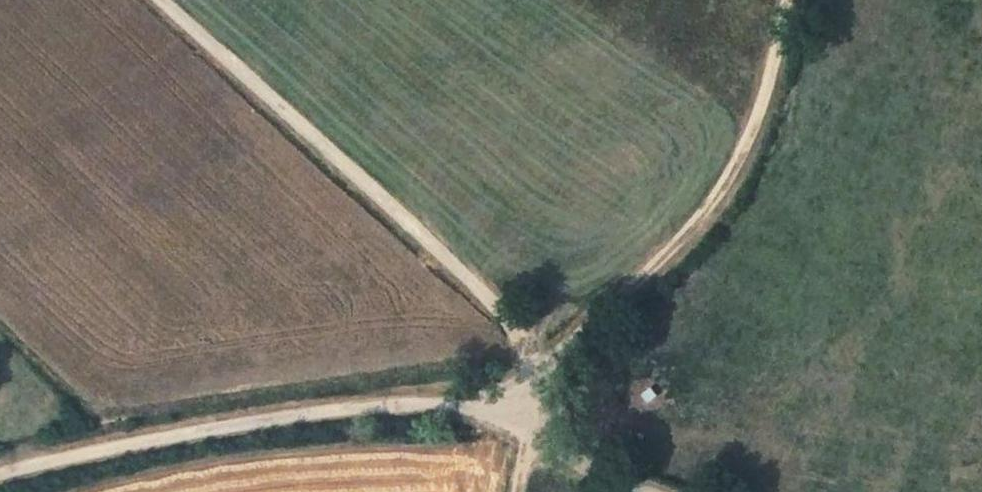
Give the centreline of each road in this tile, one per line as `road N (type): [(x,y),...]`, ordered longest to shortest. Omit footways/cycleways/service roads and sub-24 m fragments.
road 1 (track): [(531,381),(513,335),(443,248),(161,0)]
road 2 (track): [(521,408),(430,401),(0,475)]
road 3 (track): [(790,0),(738,166),(531,381),(521,408)]
road 4 (track): [(521,408),(592,469),(647,491)]

